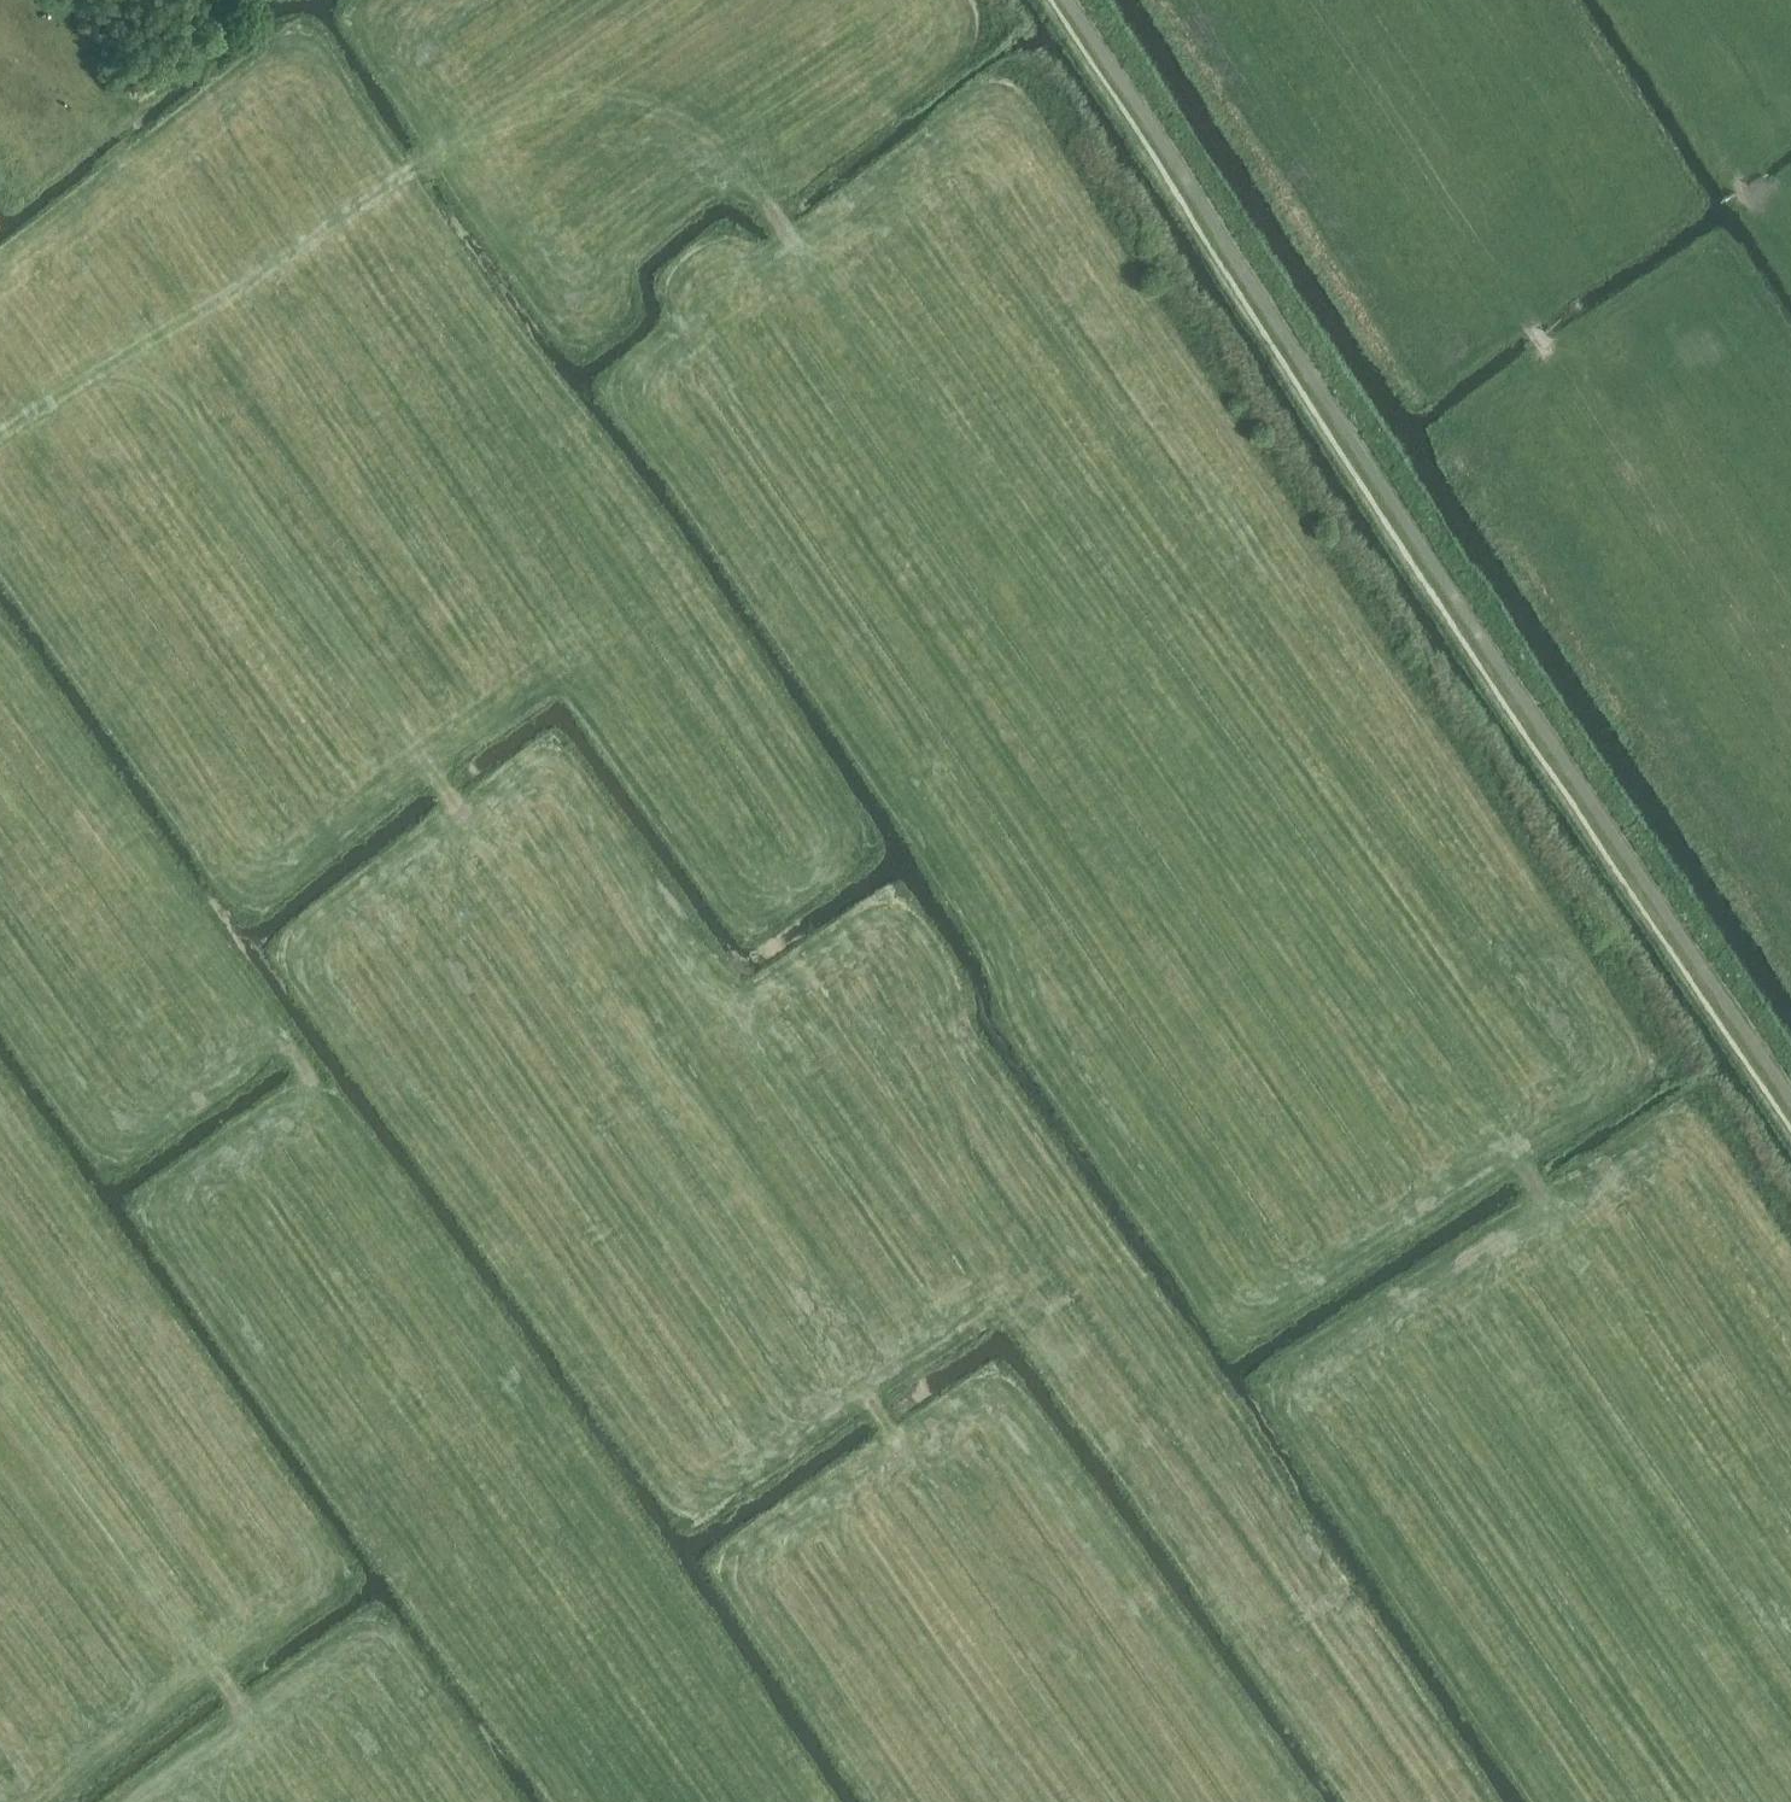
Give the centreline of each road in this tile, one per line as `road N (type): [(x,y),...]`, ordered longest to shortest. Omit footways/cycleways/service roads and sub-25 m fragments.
road 1 (track): [(507,114),(0,438)]

